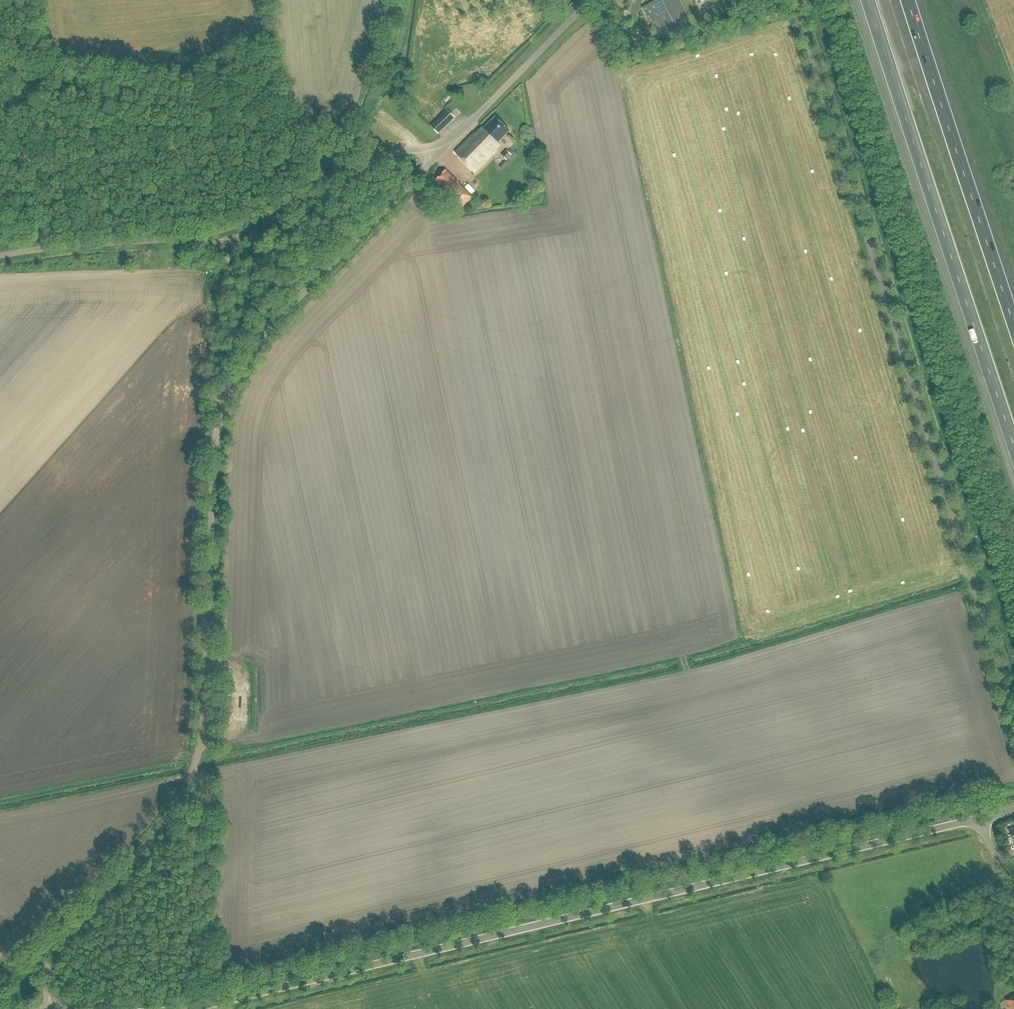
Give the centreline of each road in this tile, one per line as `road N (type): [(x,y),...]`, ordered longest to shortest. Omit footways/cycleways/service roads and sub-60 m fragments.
road 1 (unclassified): [(47,1008),(53,946),(170,817),(196,758),(217,467),(237,395),(252,366),(436,155)]
road 2 (tertiary): [(177,1008),(978,819)]
road 3 (unclassified): [(1013,717),(796,0)]
road 4 (motorway): [(869,0),(1013,442)]
road 5 (unclassified): [(436,155),(419,149),(357,165),(221,230),(0,255)]
road 6 (motorway): [(1013,322),(908,0)]
road 7 (unclassified): [(436,155),(590,0)]
road 8 (track): [(189,777),(0,815)]

